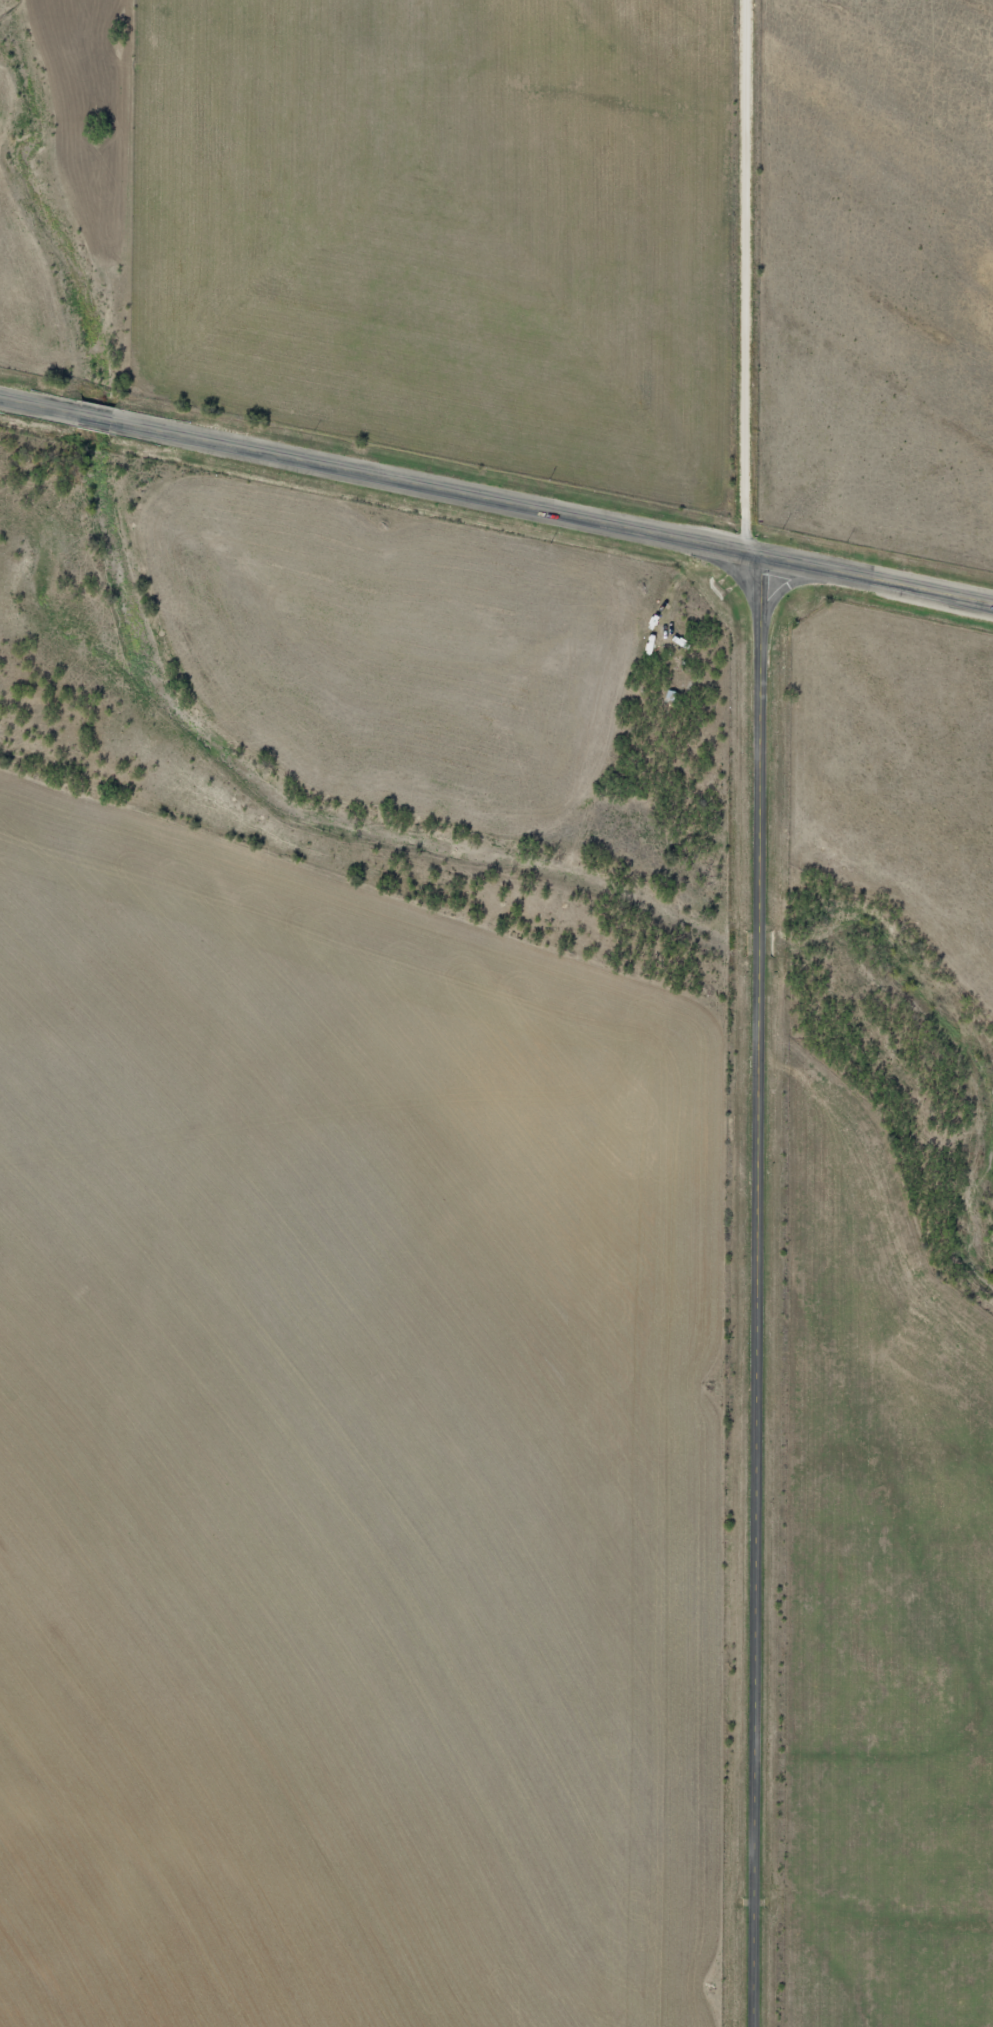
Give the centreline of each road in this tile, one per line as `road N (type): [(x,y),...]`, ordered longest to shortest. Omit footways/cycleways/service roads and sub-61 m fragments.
road 1 (secondary): [(755,2026),(761,946),(748,548)]
road 2 (trunk): [(992,600),(0,400)]
road 3 (tertiary): [(751,0),(748,548)]

